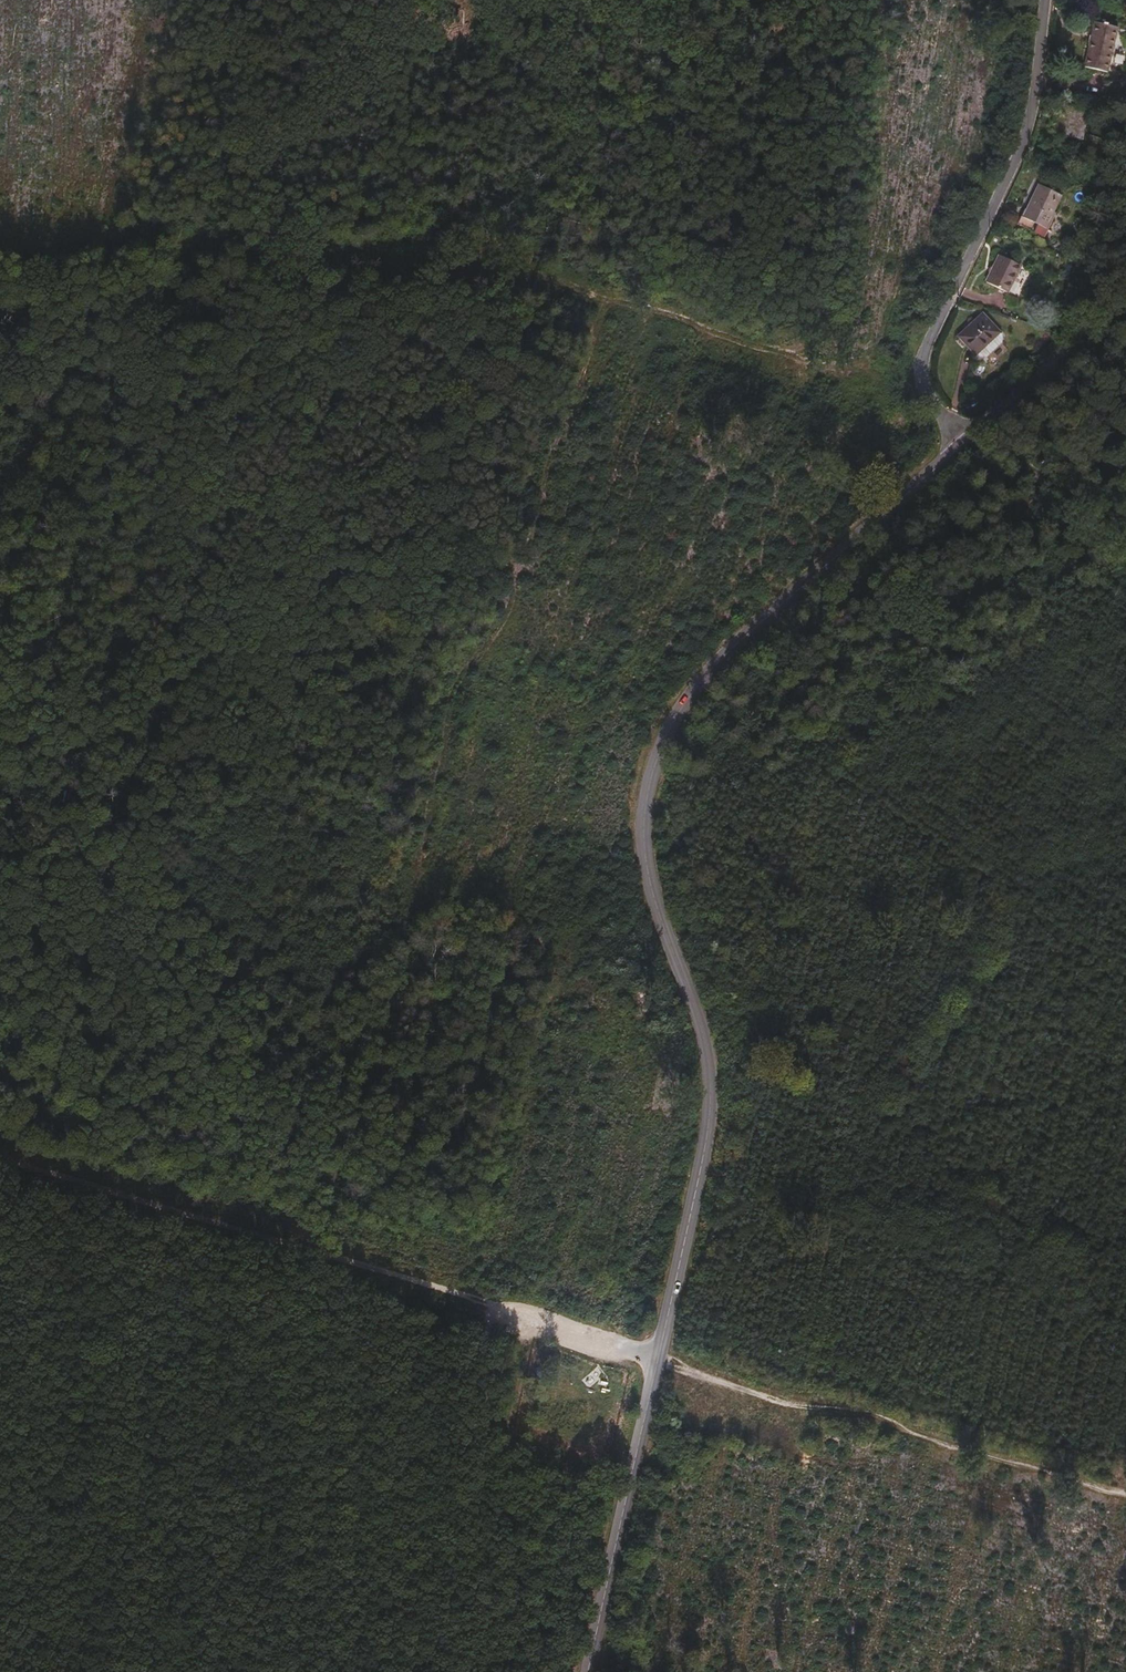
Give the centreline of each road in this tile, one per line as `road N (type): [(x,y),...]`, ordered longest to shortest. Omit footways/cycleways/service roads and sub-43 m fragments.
road 1 (tertiary): [(970,441),(724,663),(661,763),(654,799),(662,914),(704,1021),(716,1074),(712,1129),(590,1671)]
road 2 (track): [(659,1352),(1125,1500)]
road 3 (residential): [(1050,0),(1020,143),(924,364),(928,396),(970,441)]
road 4 (track): [(52,1167),(312,1252),(483,1294)]
road 5 (tertiary): [(1125,302),(970,441)]

